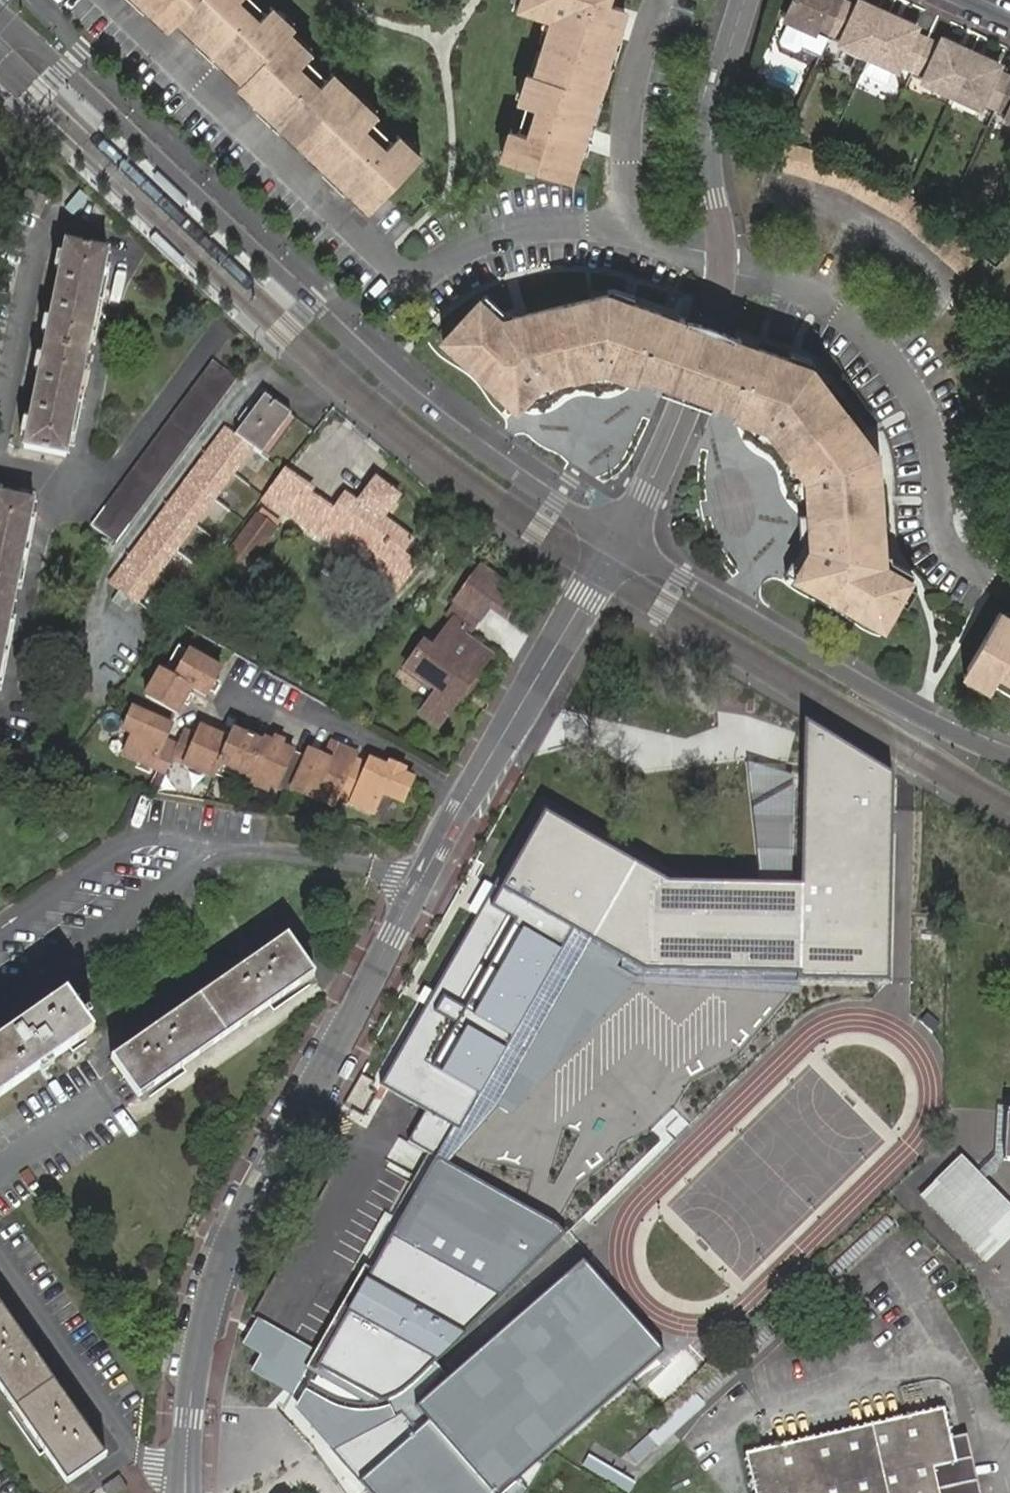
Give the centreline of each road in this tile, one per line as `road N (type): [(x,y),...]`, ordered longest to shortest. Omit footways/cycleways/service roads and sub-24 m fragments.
road 1 (residential): [(186,1492),(189,1406),(226,1245),(469,791),(620,539)]
road 2 (residential): [(620,539),(489,454),(66,69),(0,18)]
road 3 (residential): [(740,0),(713,82),(721,258),(710,332),(654,477),(620,539)]
road 4 (residential): [(1009,757),(936,724),(620,539)]
road 5 (residential): [(1,720),(42,525),(71,484)]
road 6 (residential): [(71,484),(121,258)]
road 7 (residential): [(71,484),(86,484),(113,466),(225,321)]

